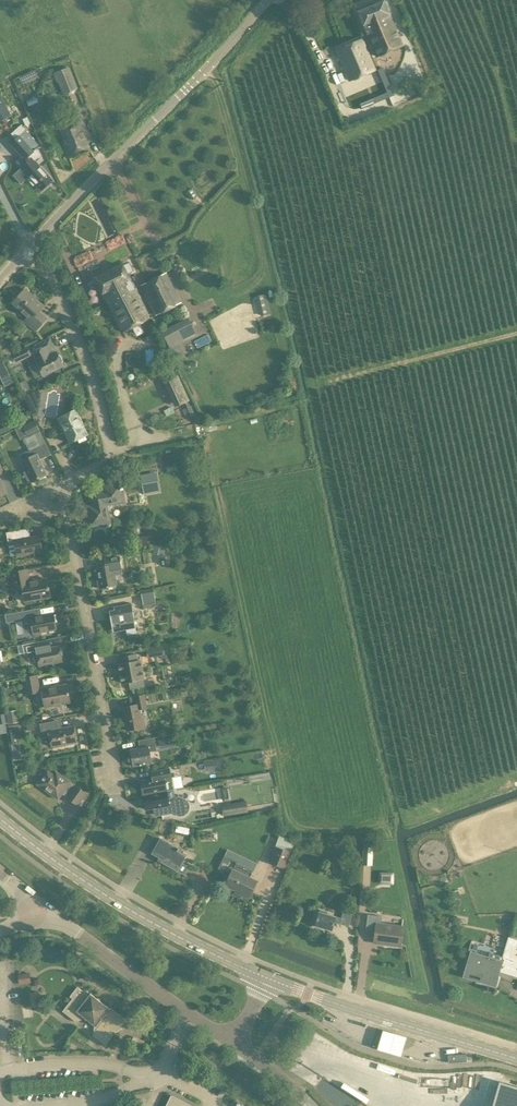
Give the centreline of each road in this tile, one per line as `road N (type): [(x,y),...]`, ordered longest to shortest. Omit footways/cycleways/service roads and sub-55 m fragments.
road 1 (unclassified): [(27,251),(266,0)]
road 2 (residential): [(109,802),(114,760),(59,490)]
road 3 (tertiary): [(267,978),(153,923),(0,817)]
road 4 (residential): [(59,490),(96,472),(111,445),(49,270),(27,251)]
road 5 (tertiary): [(516,1058),(267,978)]
road 6 (residential): [(232,1044),(42,909)]

